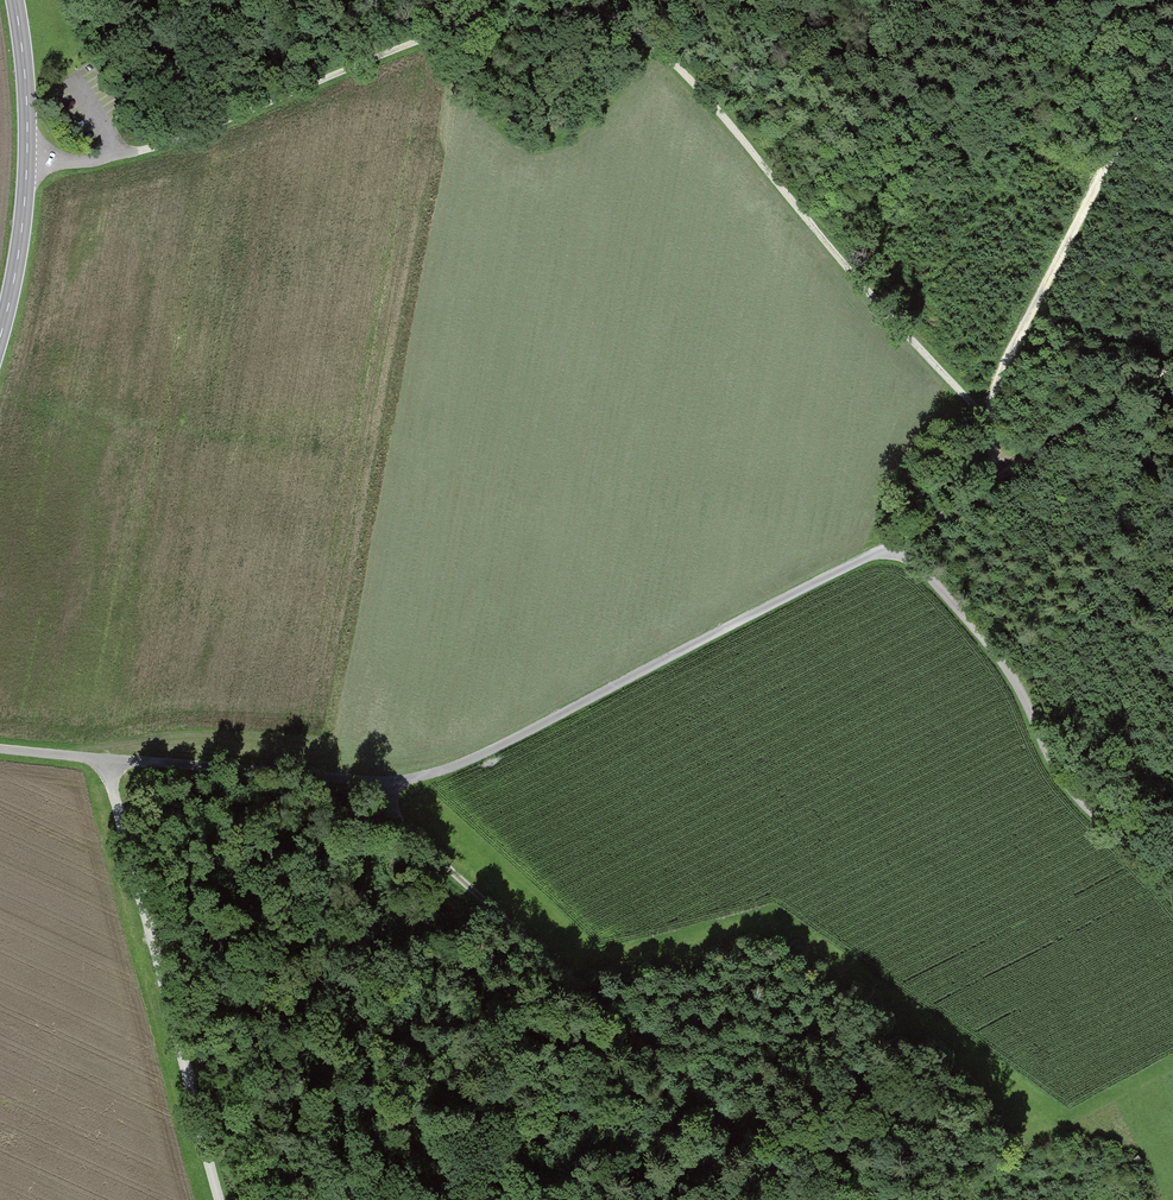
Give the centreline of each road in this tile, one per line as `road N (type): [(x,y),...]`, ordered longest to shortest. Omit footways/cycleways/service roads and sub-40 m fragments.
road 1 (track): [(0,748),(371,782),(433,774),(902,542),(1014,682),(1044,749),(1086,805),(1172,900)]
road 2 (track): [(819,1199),(476,891),(371,782)]
road 3 (track): [(983,417),(690,78),(638,31),(581,0)]
road 4 (track): [(220,1199),(110,760)]
road 5 (track): [(1172,40),(983,417)]
road 6 (track): [(535,0),(160,146)]
road 7 (primary): [(0,336),(27,160),(15,0)]
road 8 (track): [(1172,365),(902,542)]
road 9 (track): [(160,146),(77,162),(27,160)]

